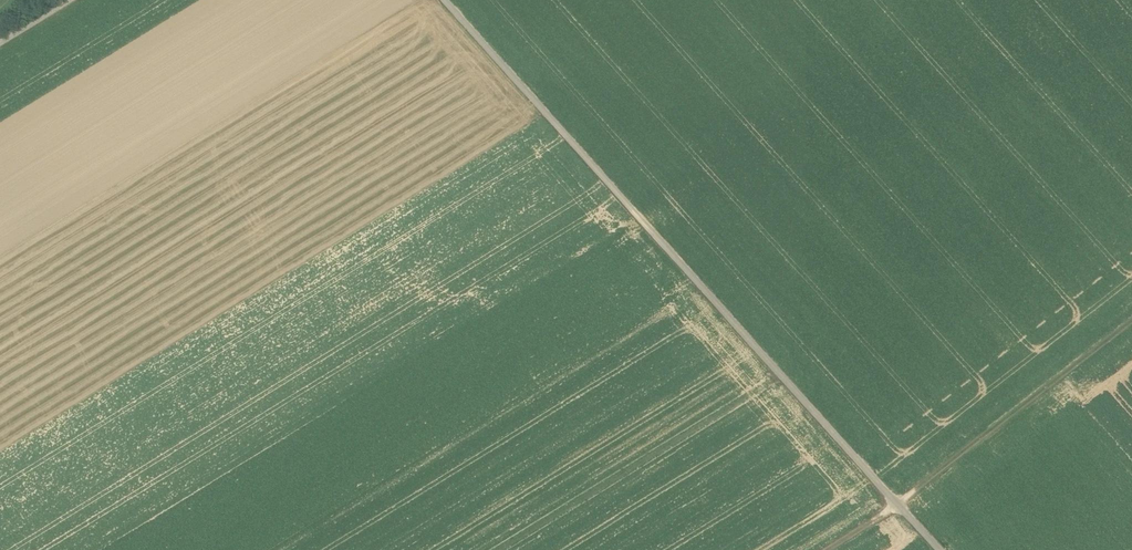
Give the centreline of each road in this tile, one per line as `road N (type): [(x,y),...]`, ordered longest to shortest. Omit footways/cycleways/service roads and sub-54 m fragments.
road 1 (track): [(444,0),(937,549)]
road 2 (track): [(825,549),(897,505),(1131,320)]

